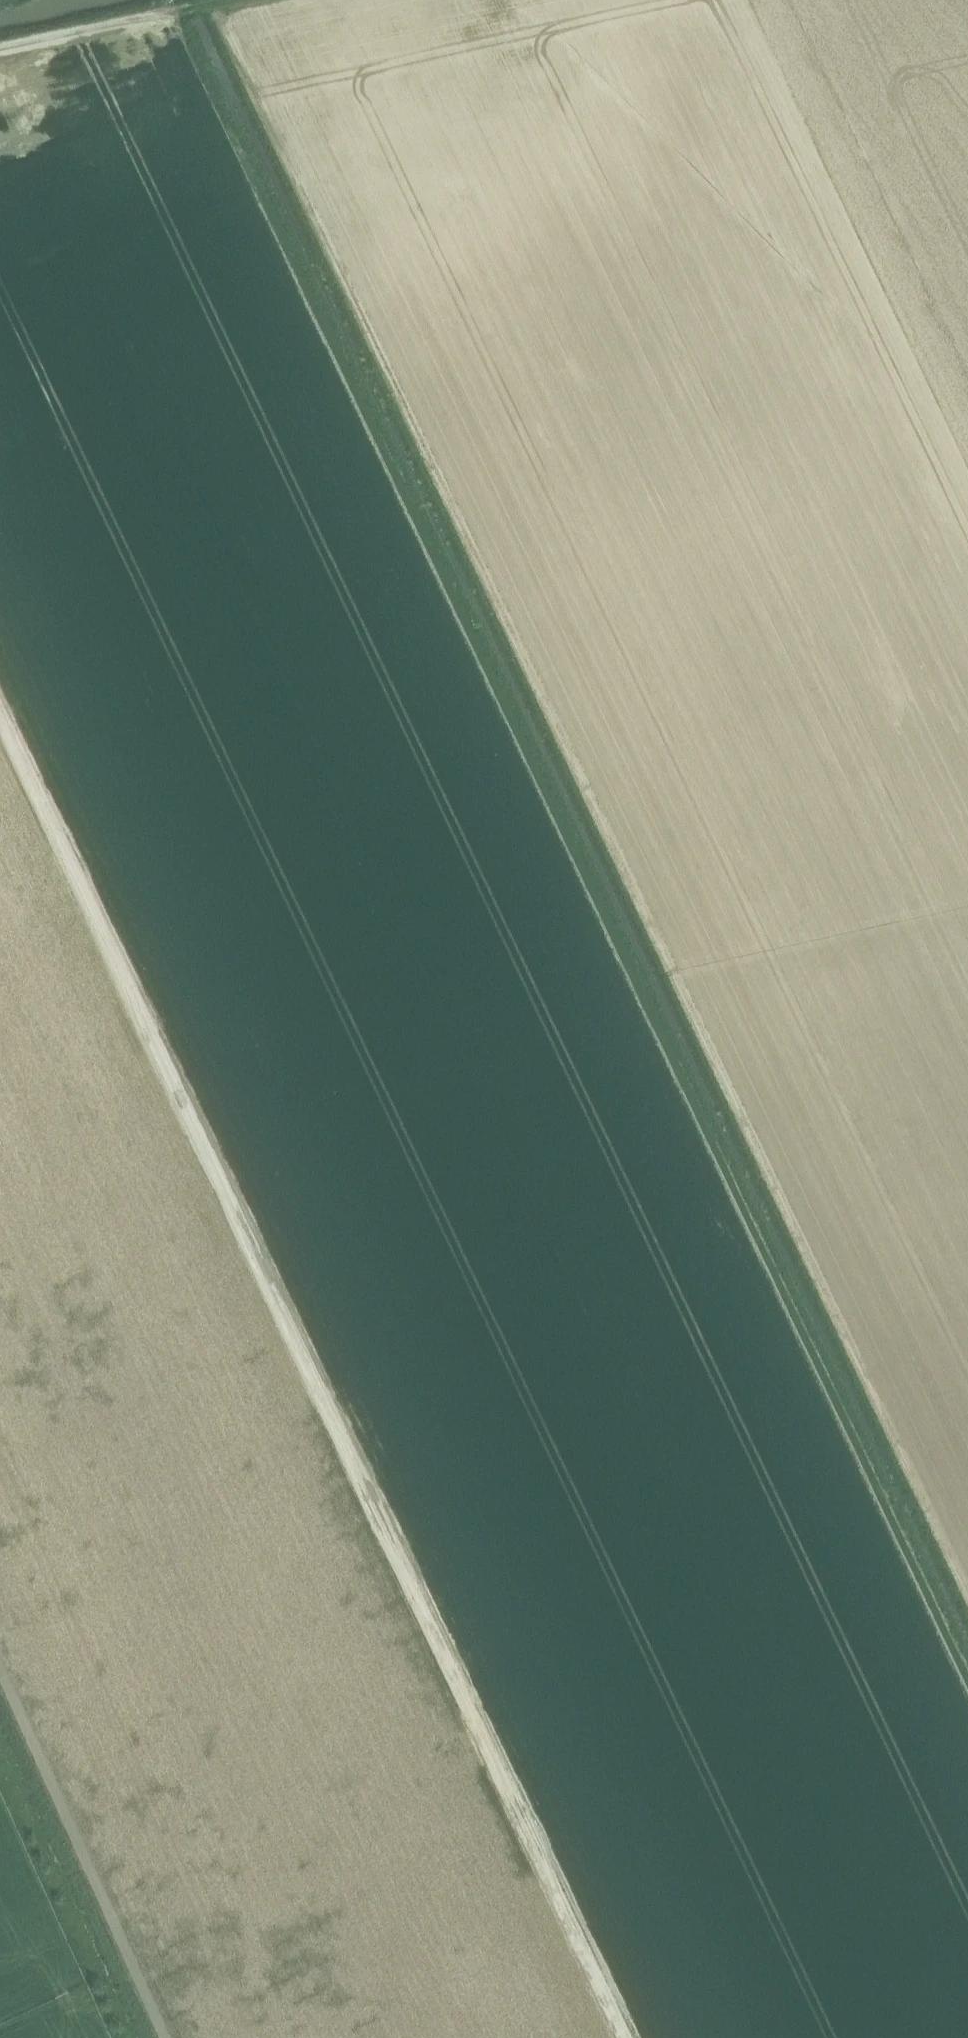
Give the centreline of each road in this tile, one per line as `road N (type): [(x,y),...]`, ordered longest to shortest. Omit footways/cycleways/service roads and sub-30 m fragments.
road 1 (track): [(625,2037),(0,716)]
road 2 (track): [(176,13),(0,51)]

